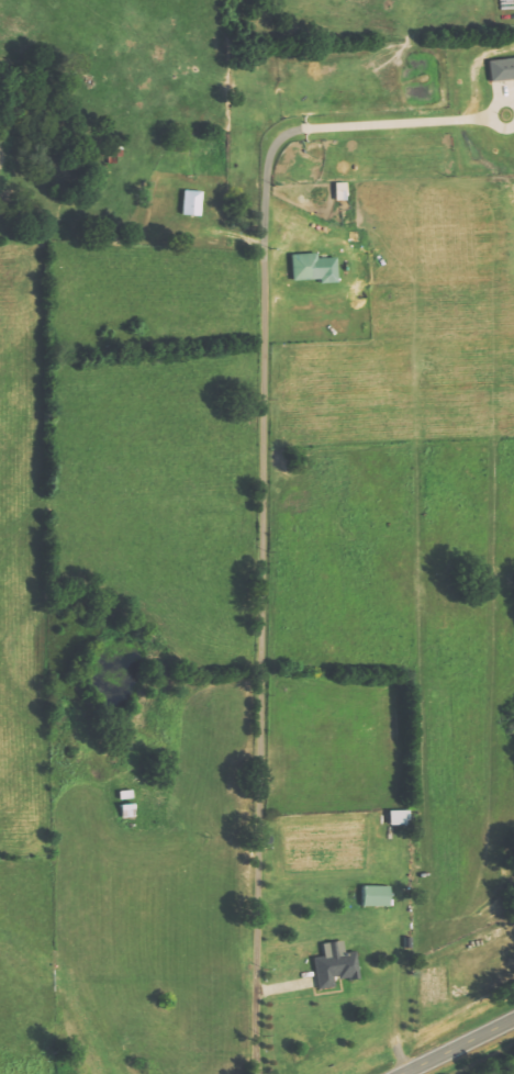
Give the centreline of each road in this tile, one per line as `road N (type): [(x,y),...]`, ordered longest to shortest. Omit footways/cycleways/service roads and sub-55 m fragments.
road 1 (residential): [(257,1073),(267,255)]
road 2 (tertiary): [(407,1073),(513,1020)]

